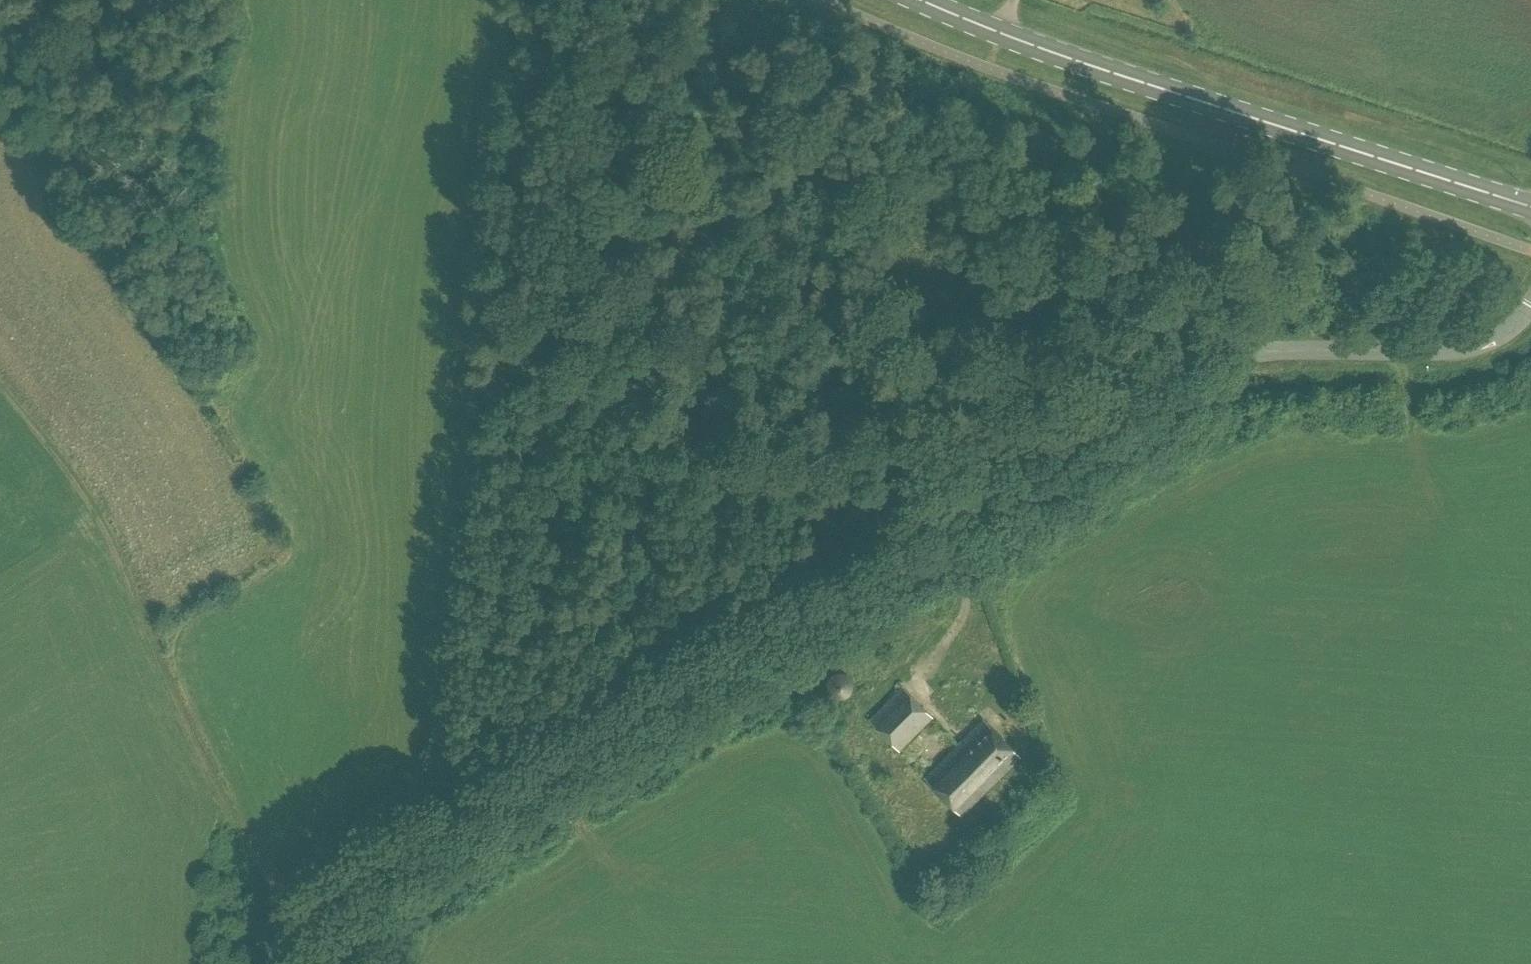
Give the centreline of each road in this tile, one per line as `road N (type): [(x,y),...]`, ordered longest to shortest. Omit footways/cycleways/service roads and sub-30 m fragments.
road 1 (unclassified): [(278,963),(310,908),(355,870),(1169,382),(1254,353),(1463,348),(1503,333),(1530,305)]
road 2 (primary): [(1530,205),(904,0)]

